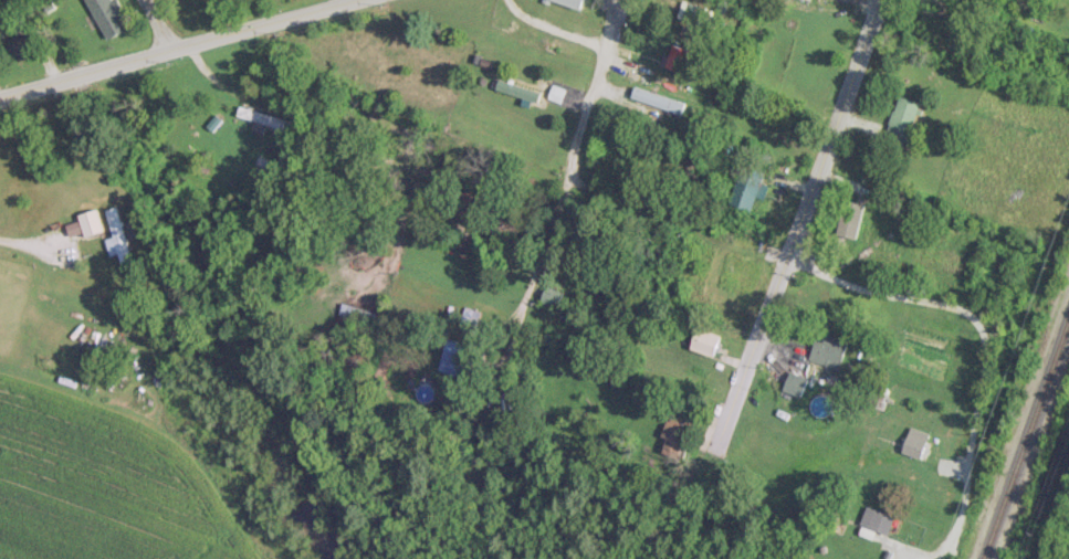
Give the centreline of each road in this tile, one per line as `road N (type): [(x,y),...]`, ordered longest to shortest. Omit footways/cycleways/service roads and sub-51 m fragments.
road 1 (residential): [(680,558),(887,0)]
road 2 (residential): [(987,360),(966,308),(858,286),(569,177)]
road 3 (residential): [(483,402),(569,177),(622,0)]
road 4 (residential): [(0,97),(356,0)]
road 5 (residential): [(932,558),(957,528),(987,360)]

